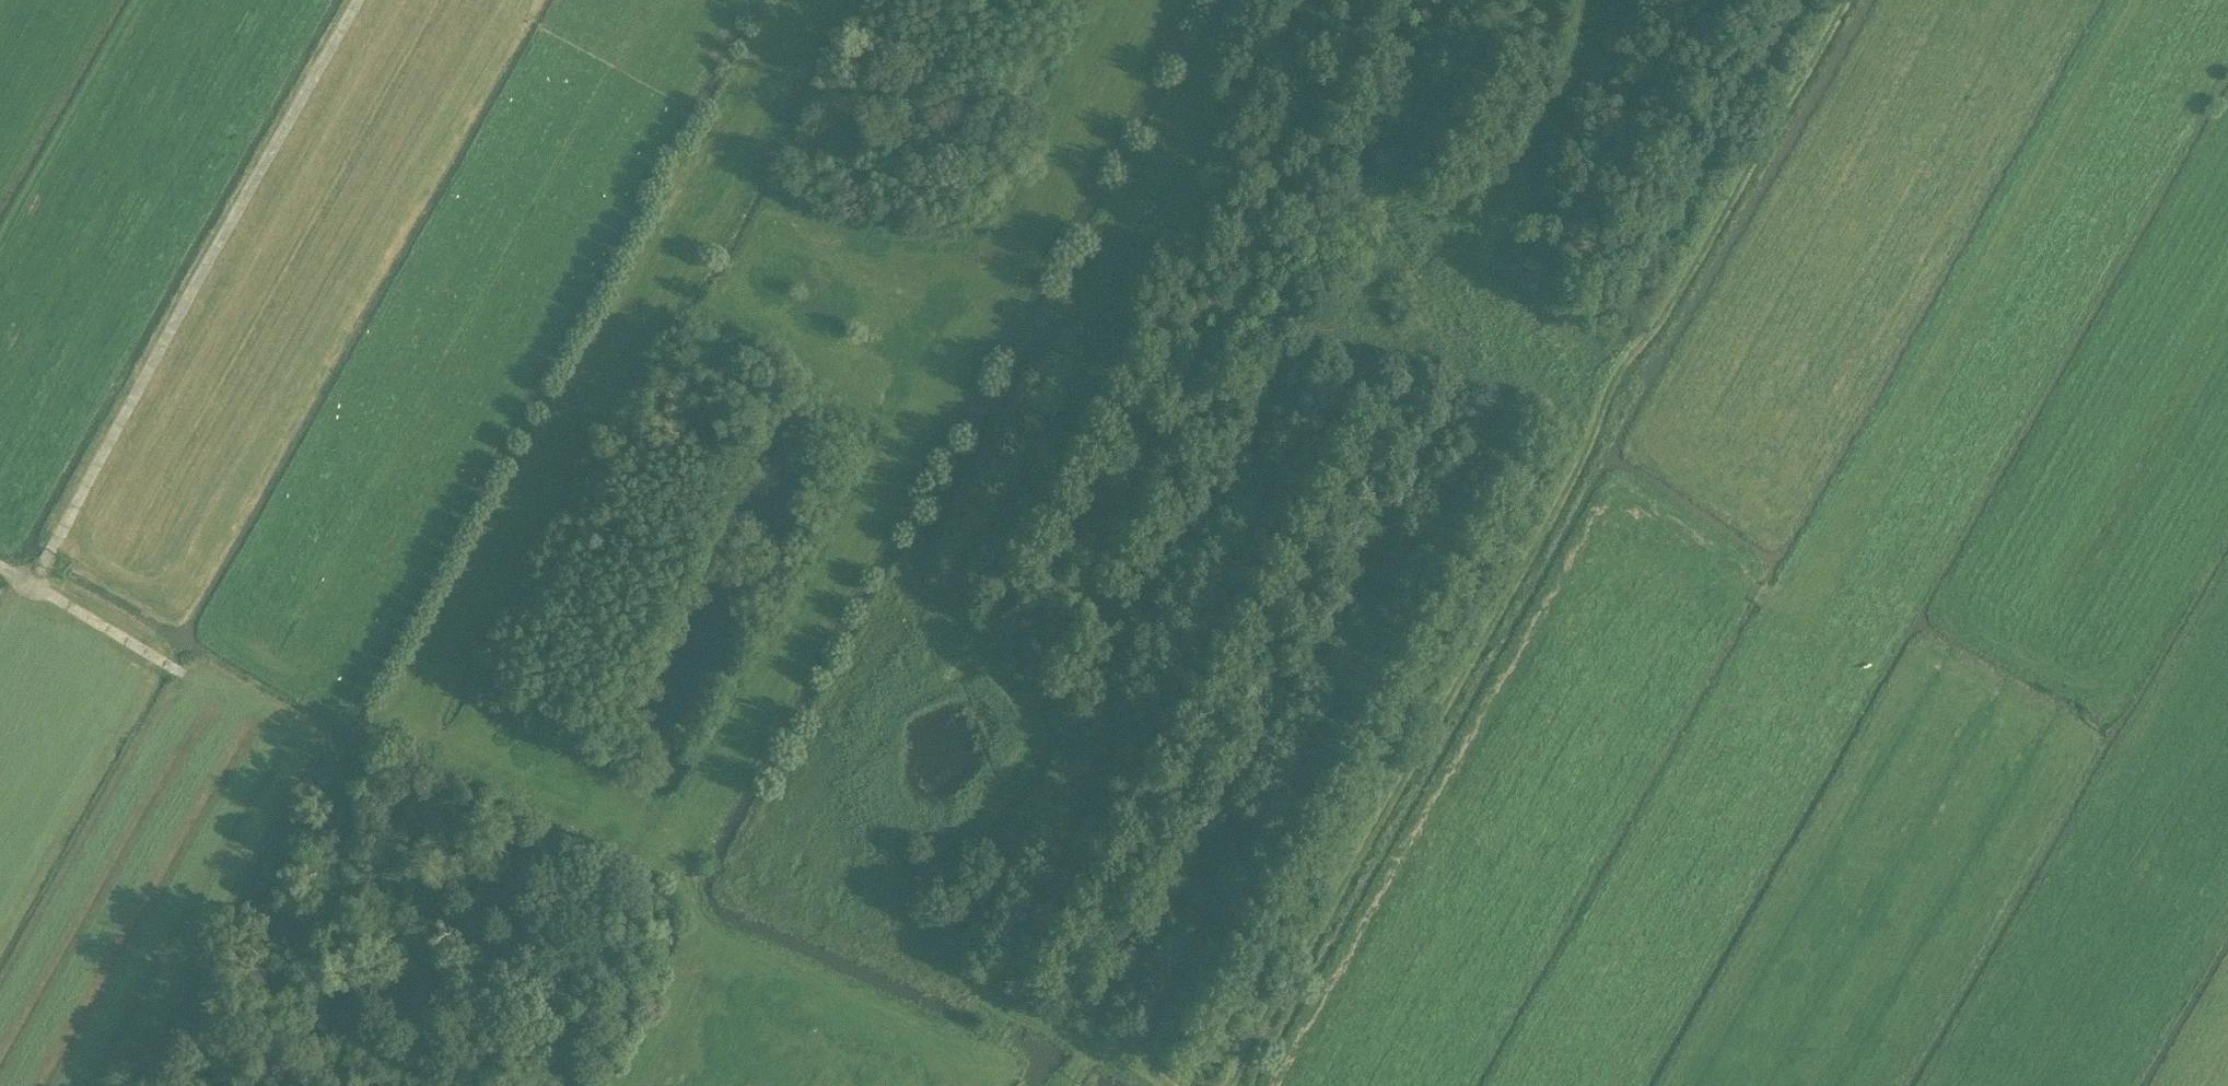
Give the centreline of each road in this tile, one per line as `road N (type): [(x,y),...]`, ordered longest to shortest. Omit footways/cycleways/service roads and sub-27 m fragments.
road 1 (track): [(0,554),(23,566),(51,557),(360,0)]

